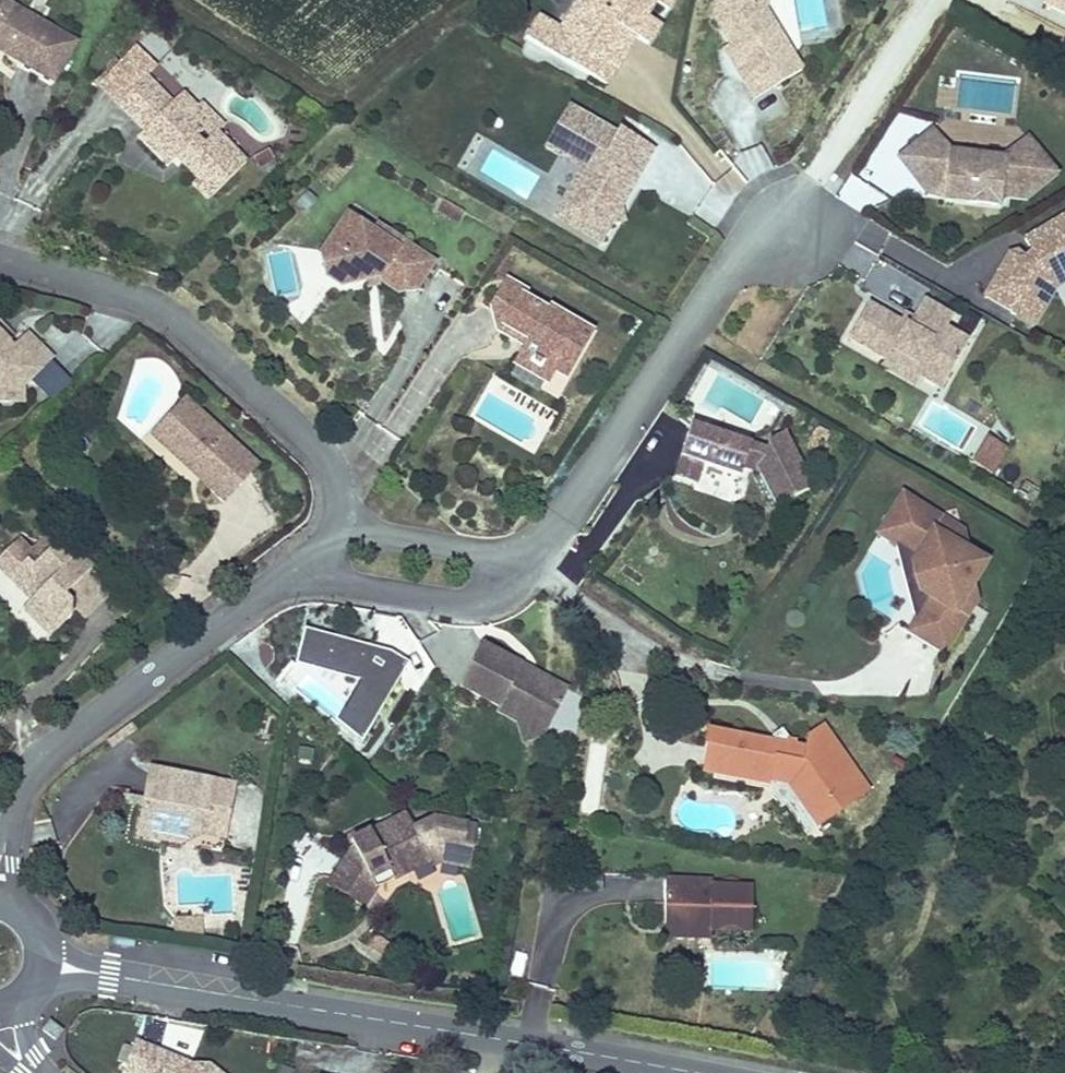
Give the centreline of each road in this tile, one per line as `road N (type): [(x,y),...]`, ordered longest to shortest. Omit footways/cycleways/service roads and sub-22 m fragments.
road 1 (tertiary): [(45,963),(707,1072)]
road 2 (residential): [(0,259),(142,299),(173,319),(319,451),(341,499),(336,521)]
road 3 (residential): [(295,573),(38,766),(10,816),(0,873)]
road 4 (residential): [(535,556),(716,283),(743,256),(795,235)]
road 5 (residential): [(535,556),(486,595),(458,602),(295,573)]
road 6 (residential): [(336,521),(535,556)]

